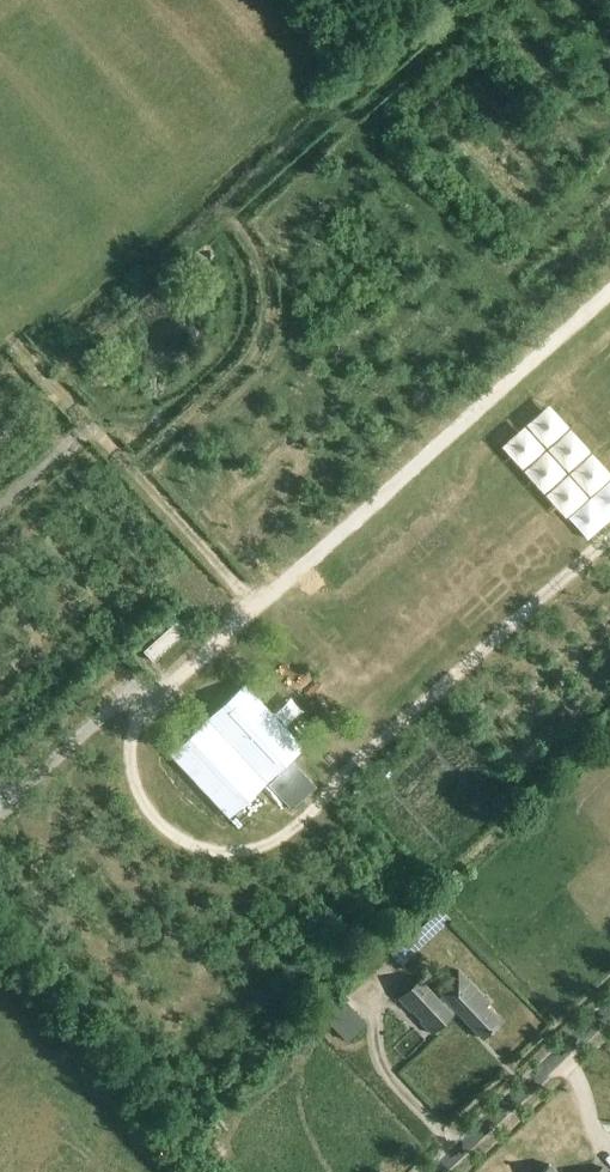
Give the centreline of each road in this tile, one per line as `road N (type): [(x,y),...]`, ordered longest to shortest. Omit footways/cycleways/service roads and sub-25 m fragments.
road 1 (track): [(609,537),(268,845),(207,851),(153,818),(134,778),(141,714)]
road 2 (track): [(148,703),(609,291)]
road 3 (residential): [(435,1171),(609,1008)]

